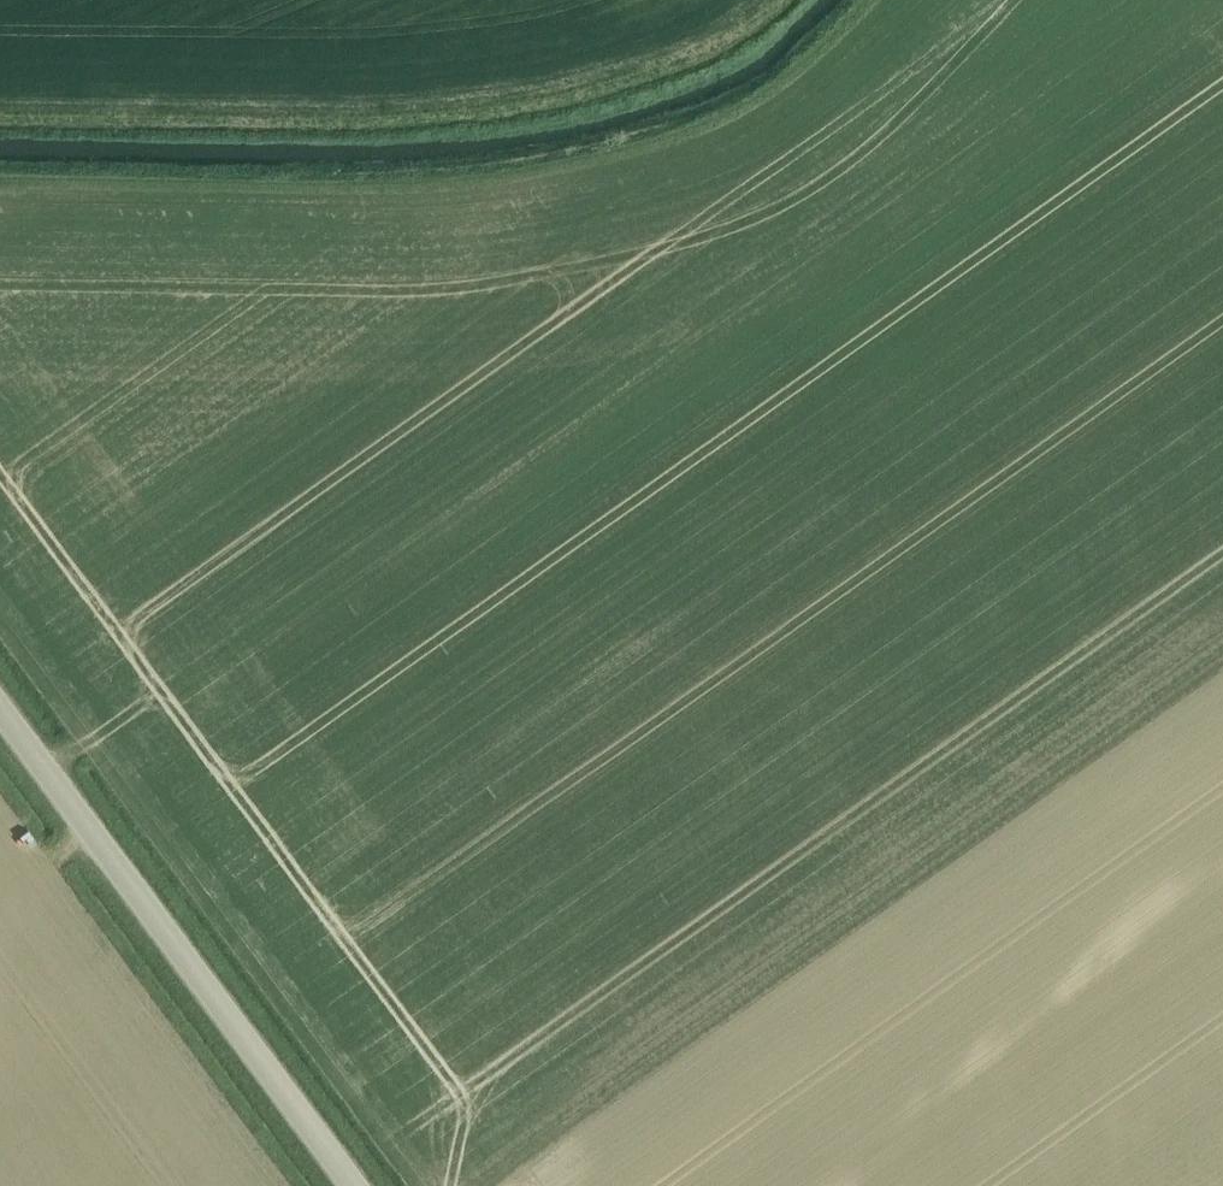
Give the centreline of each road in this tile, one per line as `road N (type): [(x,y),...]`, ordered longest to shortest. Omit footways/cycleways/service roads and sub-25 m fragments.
road 1 (tertiary): [(349,1185),(0,712)]

